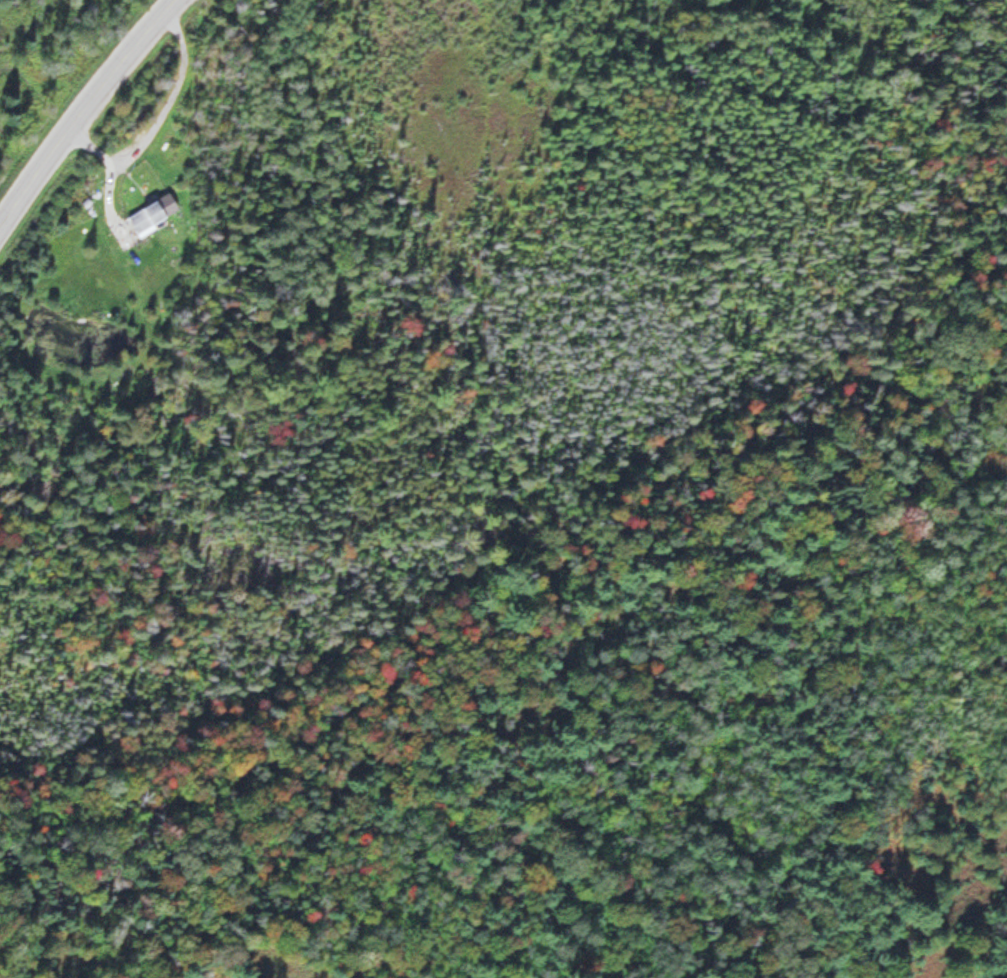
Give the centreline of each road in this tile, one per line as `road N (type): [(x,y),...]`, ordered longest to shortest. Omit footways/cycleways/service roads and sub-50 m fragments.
road 1 (secondary): [(0,230),(173,0)]

